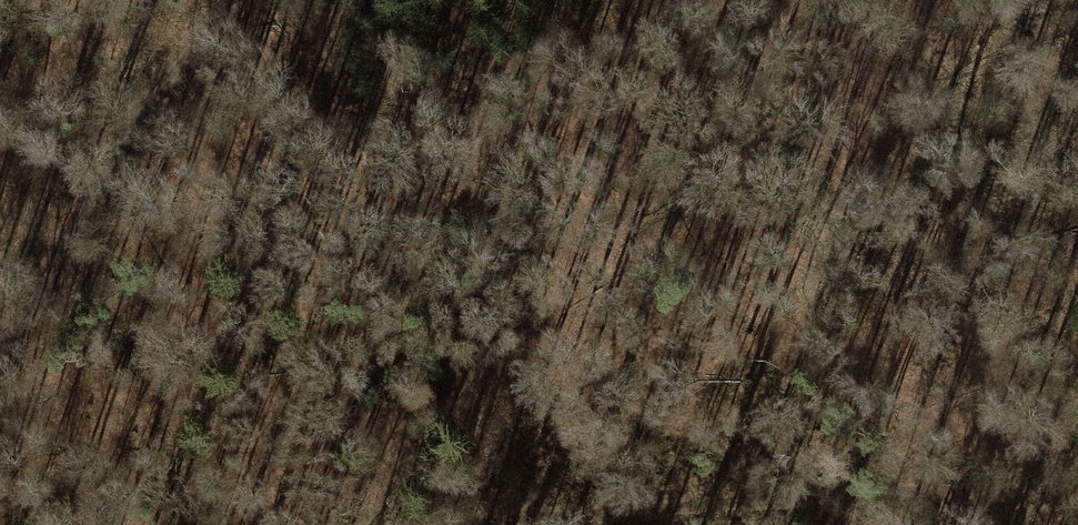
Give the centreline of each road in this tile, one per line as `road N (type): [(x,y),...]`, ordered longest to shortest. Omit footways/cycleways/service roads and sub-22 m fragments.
road 1 (track): [(1019,524),(971,504),(895,491),(462,524)]
road 2 (track): [(263,0),(200,44),(0,374)]
road 3 (track): [(1077,116),(1042,524)]

